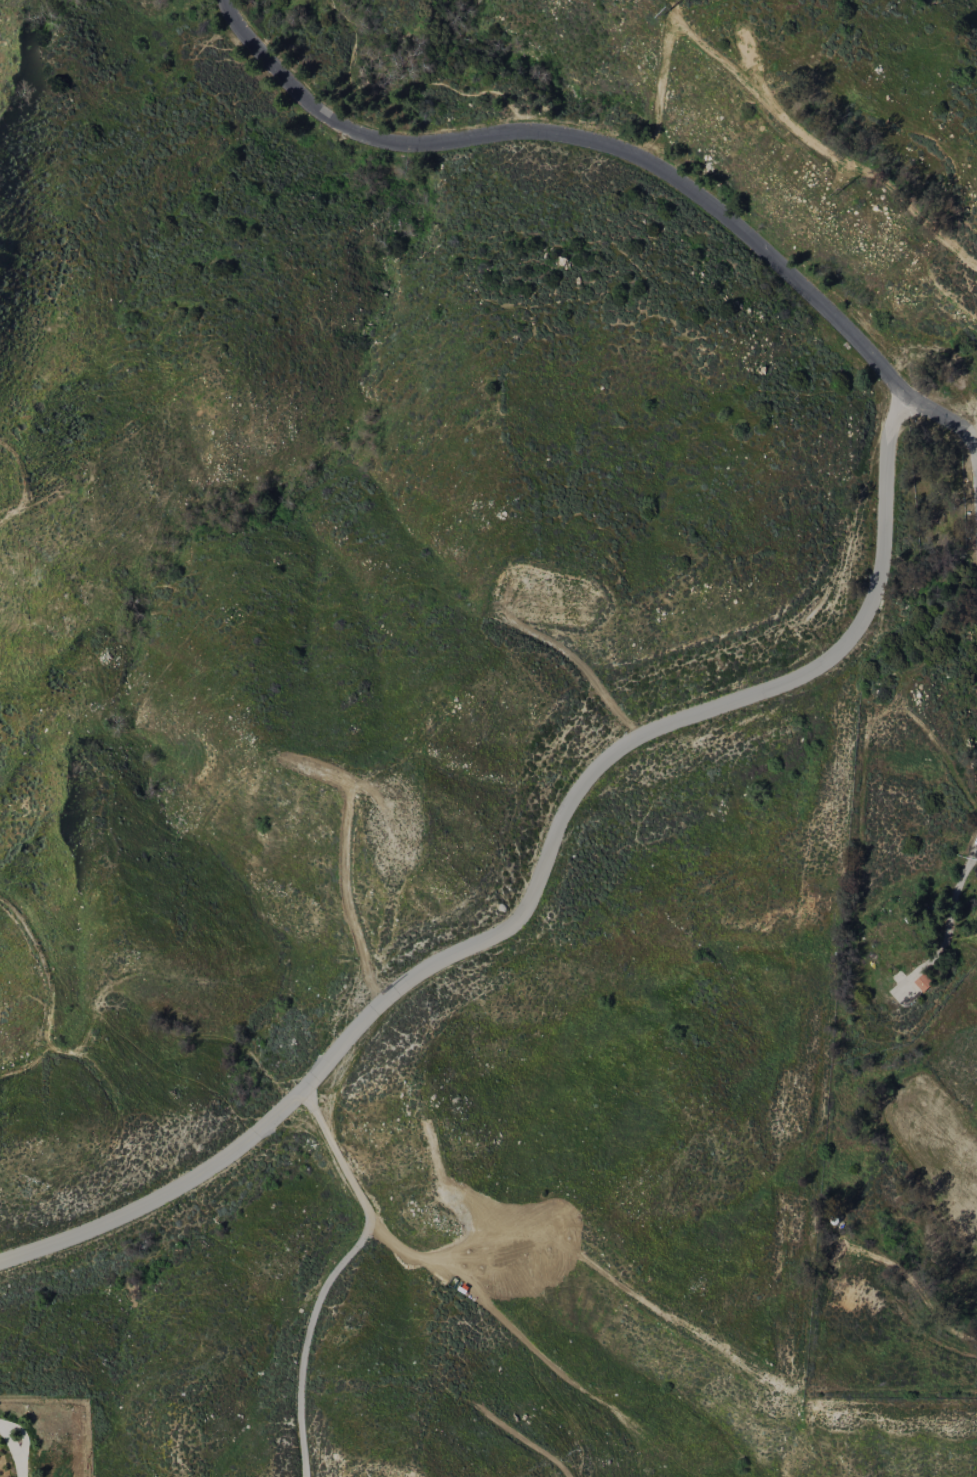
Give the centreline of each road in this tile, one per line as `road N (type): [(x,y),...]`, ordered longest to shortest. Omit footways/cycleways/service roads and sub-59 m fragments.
road 1 (residential): [(906,397),(885,428),(882,575),(872,605),(834,656),(610,754),(562,814),(521,919),(414,972),(374,1003),(266,1131),(142,1206),(0,1261)]
road 2 (residential): [(225,0),(247,39),(301,95),(355,134),(417,143),(530,131),(573,135),(652,166),(717,212),(906,397)]

